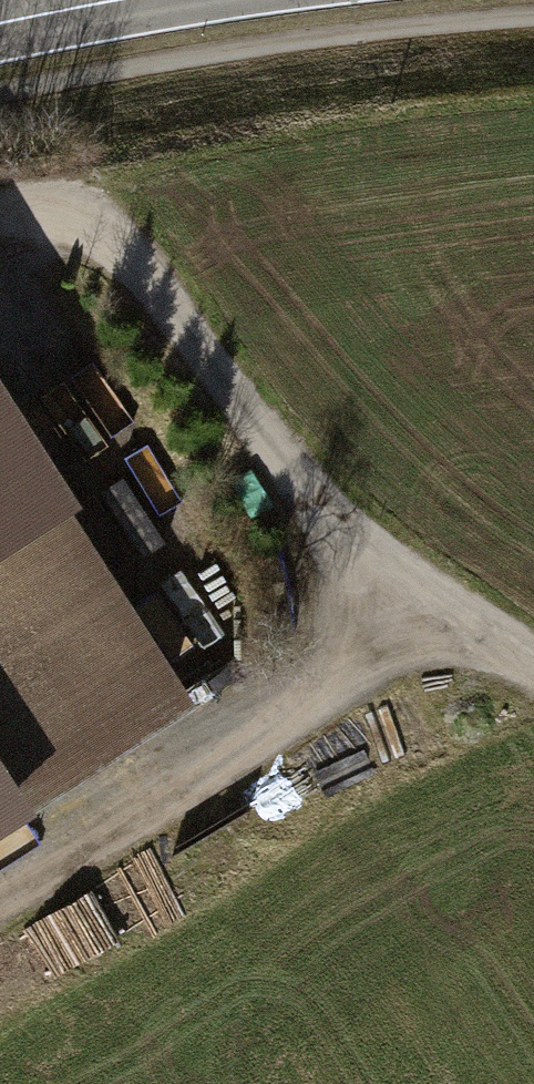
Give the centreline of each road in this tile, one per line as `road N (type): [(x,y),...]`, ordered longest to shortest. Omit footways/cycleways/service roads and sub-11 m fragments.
road 1 (track): [(533,664),(319,493),(109,234),(48,217)]
road 2 (track): [(0,893),(451,601)]

